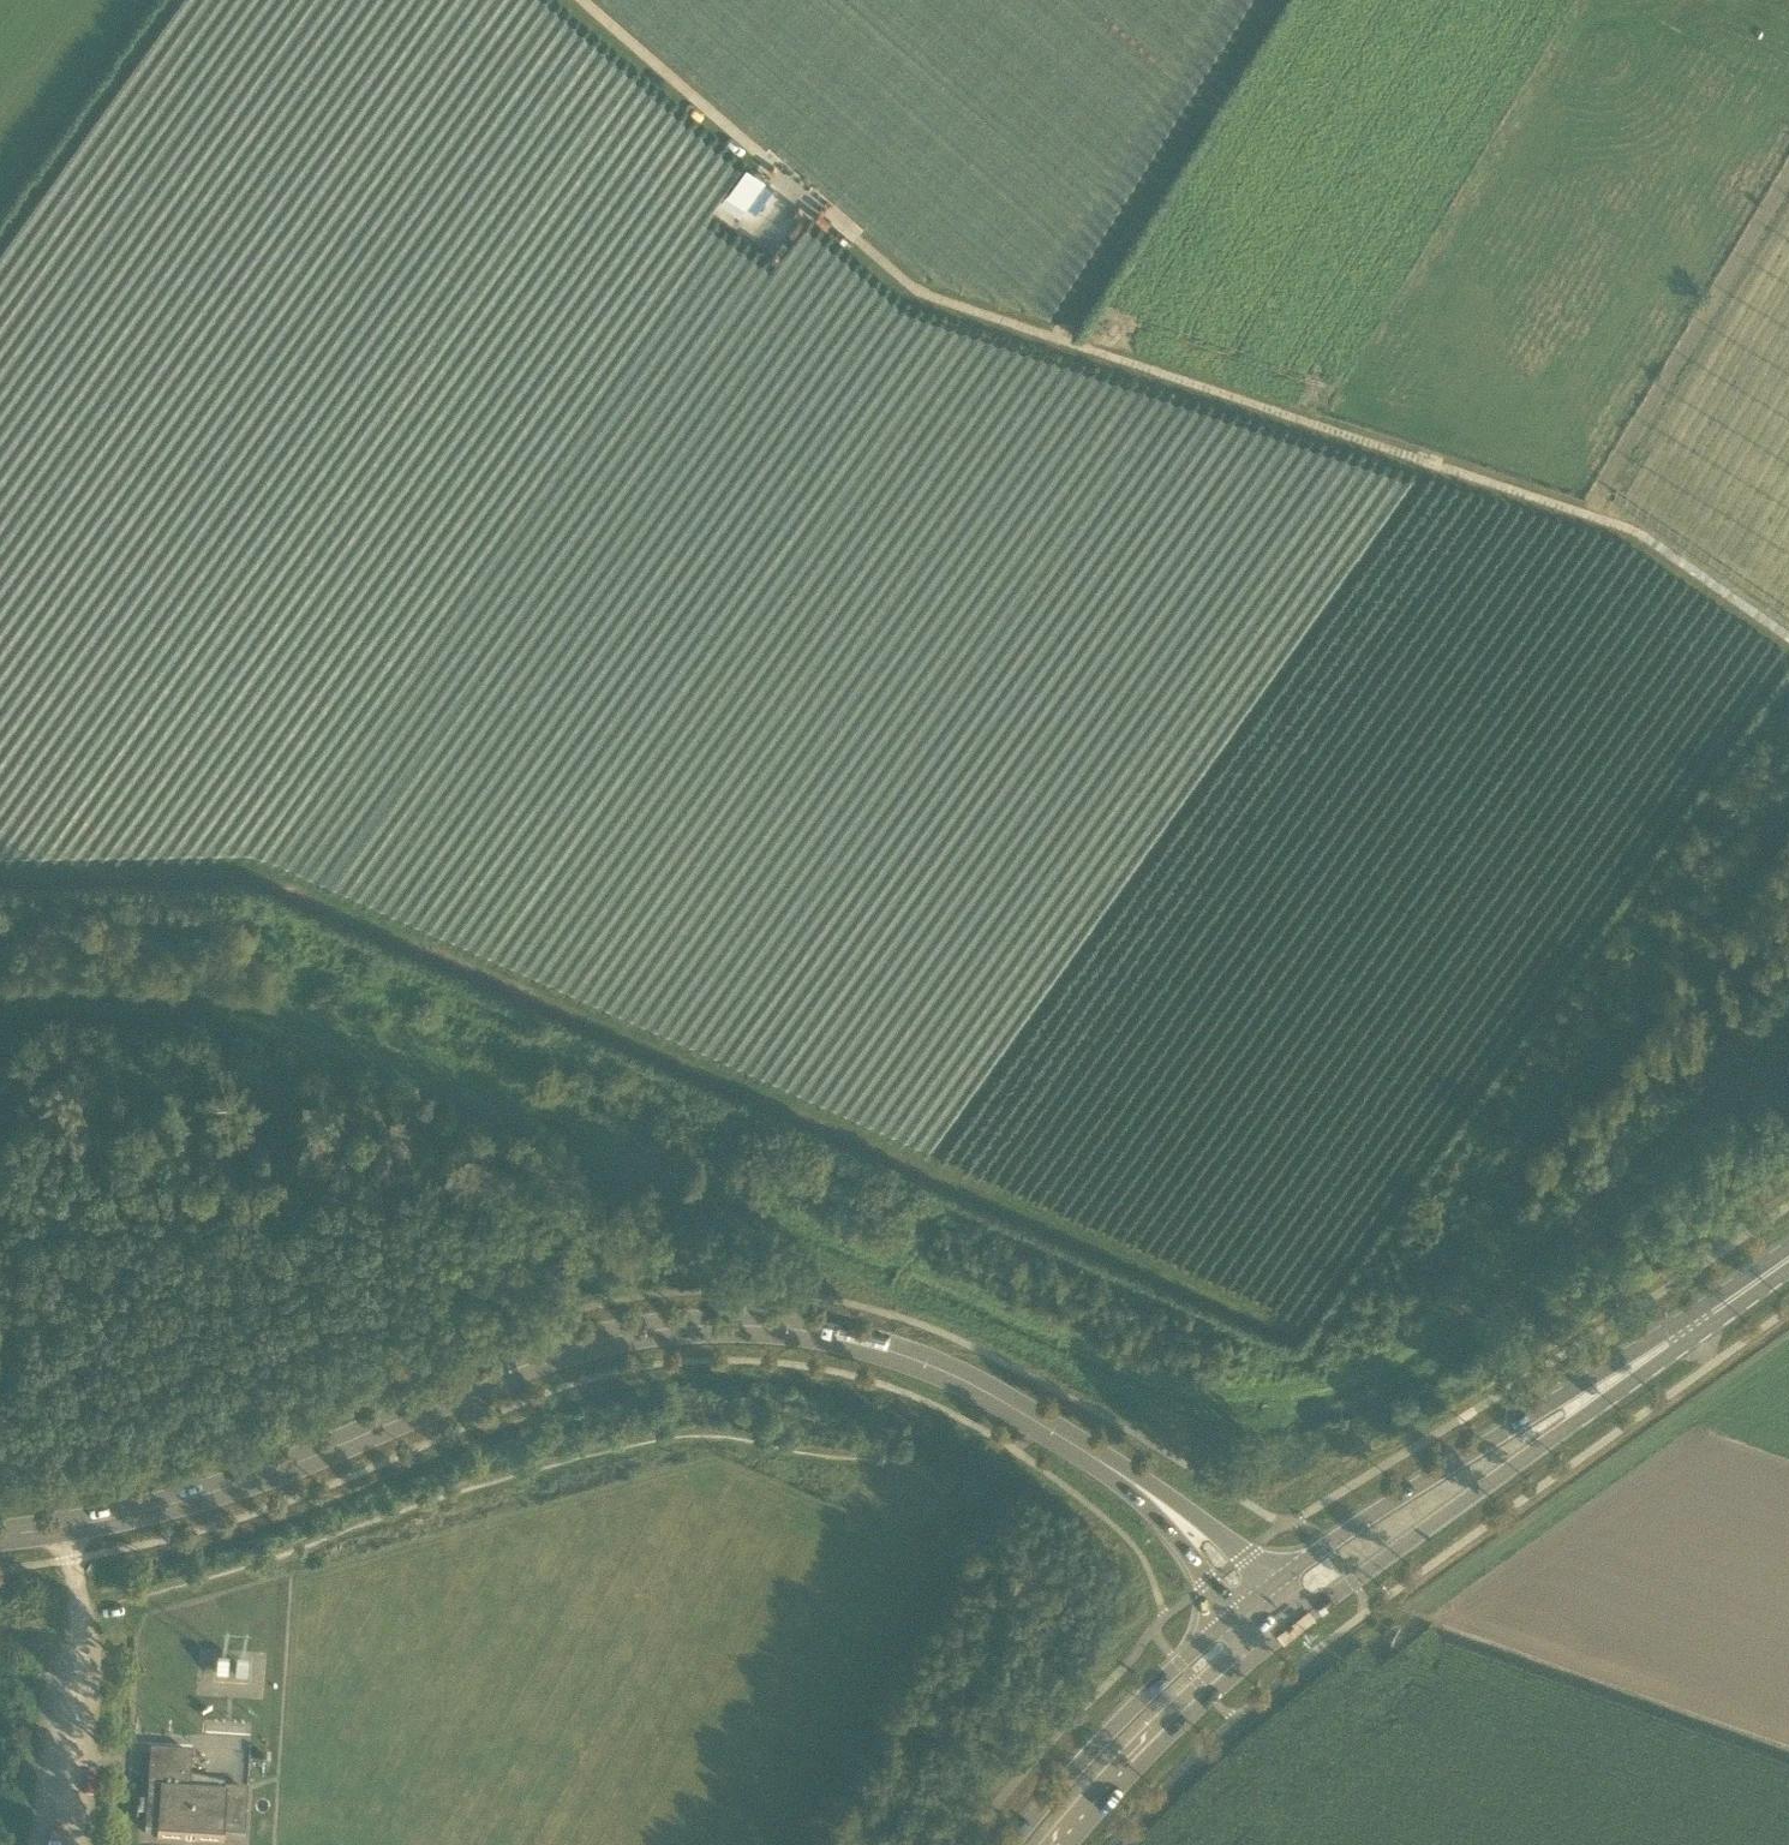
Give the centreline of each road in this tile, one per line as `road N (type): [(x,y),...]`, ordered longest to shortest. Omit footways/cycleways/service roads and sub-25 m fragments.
road 1 (track): [(583,0),(921,291),(1610,521),(1650,539),(1788,635)]
road 2 (secondary): [(1111,1469),(1024,1413),(901,1356),(793,1330),(687,1328),(554,1354),(188,1501),(0,1536)]
road 3 (primary): [(1283,1634),(1726,1313),(1788,1259)]
road 4 (primary): [(1788,1259),(1386,1506),(1270,1587)]
road 5 (primary): [(1231,1618),(1098,1747),(1014,1844)]
road 6 (primary): [(1068,1844),(1209,1698),(1283,1634)]
road 7 (secondary): [(1270,1587),(1224,1535),(1152,1484),(1111,1469)]
road 8 (secondary): [(1111,1469),(1180,1543),(1231,1618)]

